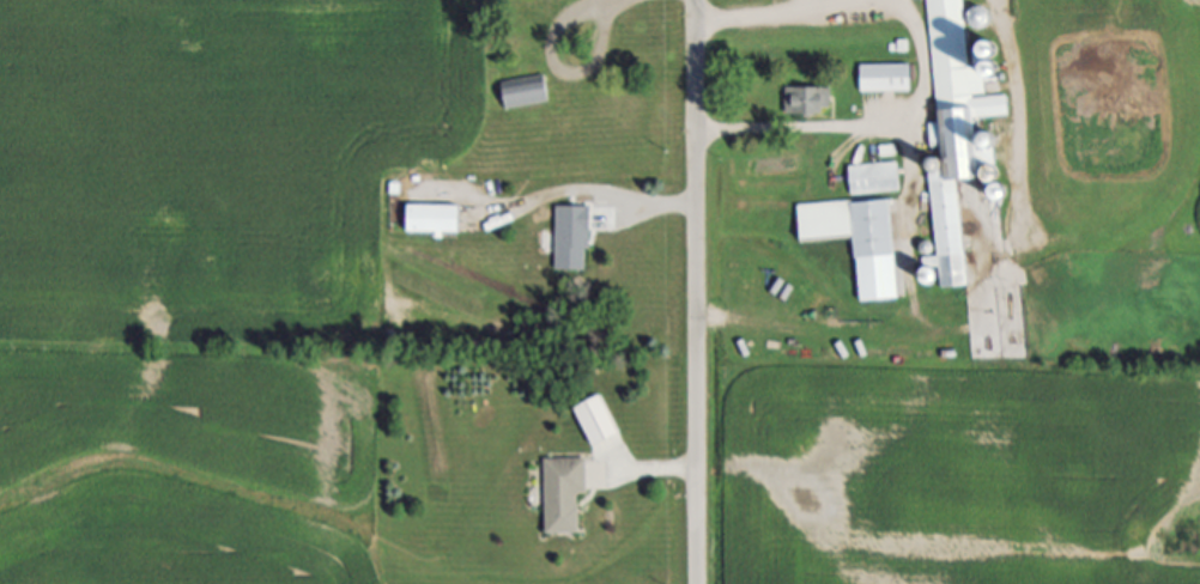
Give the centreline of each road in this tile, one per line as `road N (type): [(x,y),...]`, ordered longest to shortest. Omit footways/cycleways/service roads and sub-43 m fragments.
road 1 (residential): [(698,583),(696,0)]

